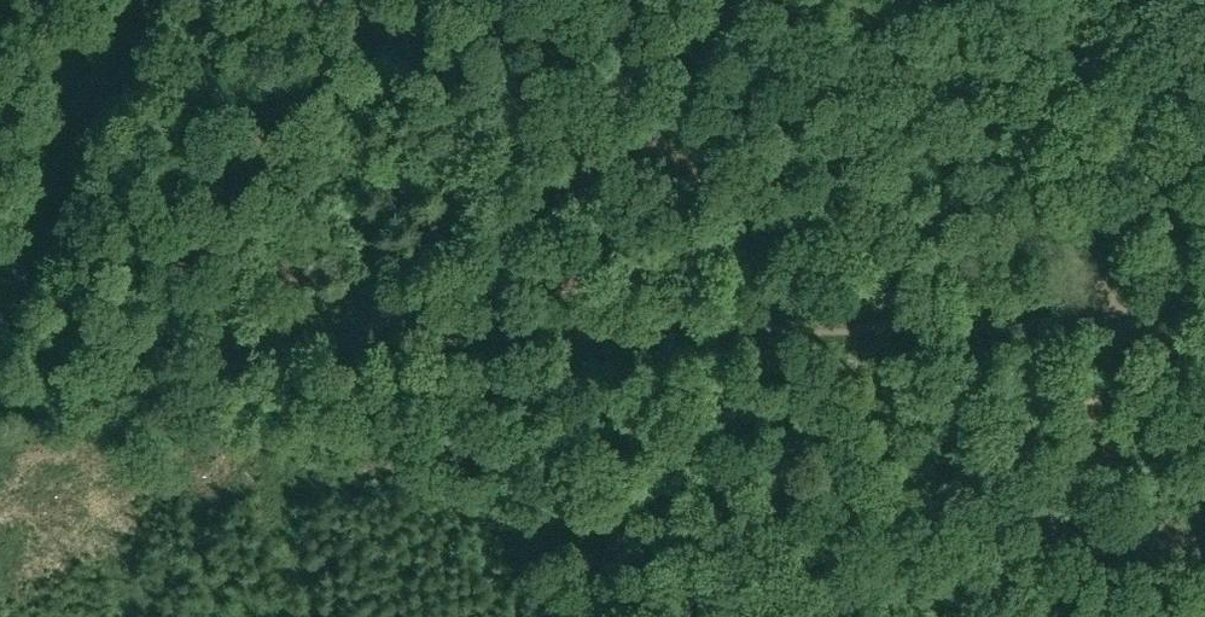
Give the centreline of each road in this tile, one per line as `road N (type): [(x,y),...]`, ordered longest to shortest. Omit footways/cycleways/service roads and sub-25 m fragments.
road 1 (track): [(0,327),(1062,325)]
road 2 (track): [(1204,288),(1131,316),(1062,325)]
road 3 (track): [(1138,0),(1204,132)]

